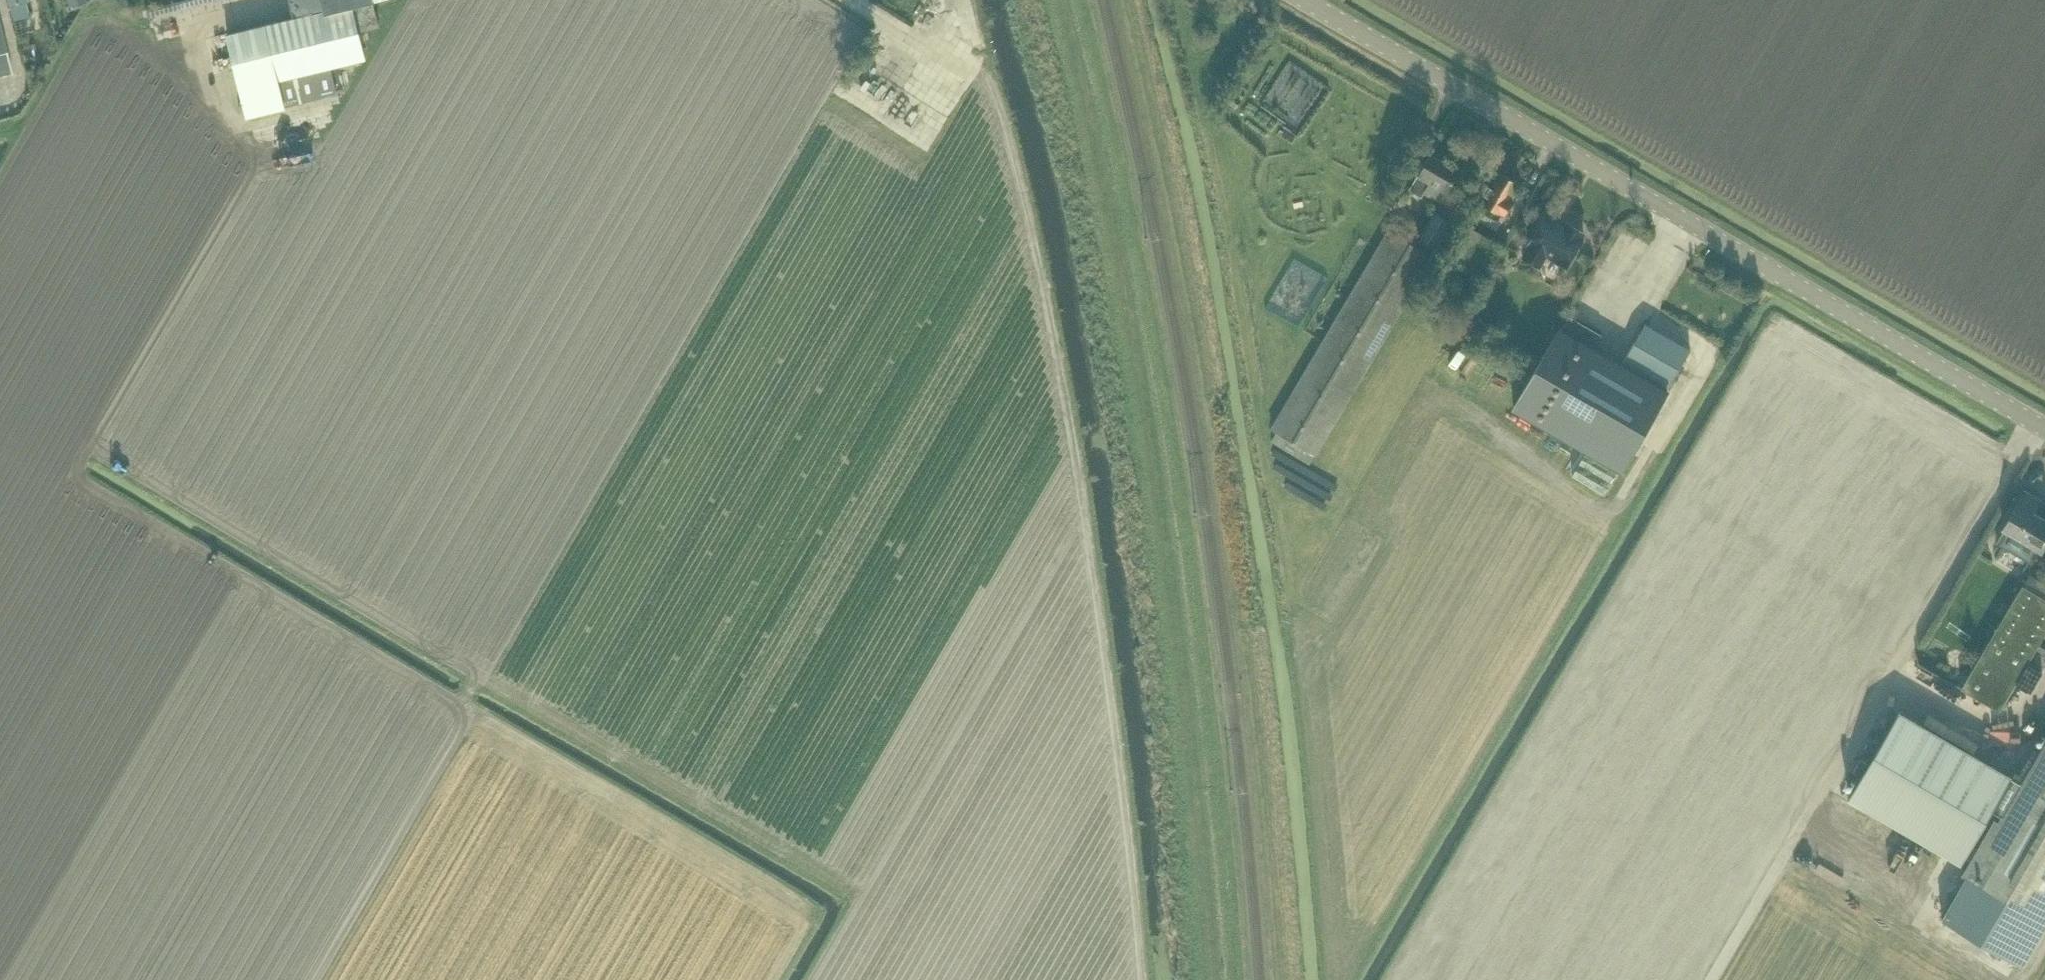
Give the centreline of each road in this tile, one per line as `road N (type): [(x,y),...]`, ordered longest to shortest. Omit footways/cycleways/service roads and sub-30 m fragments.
road 1 (unclassified): [(2044,428),(1306,0)]

